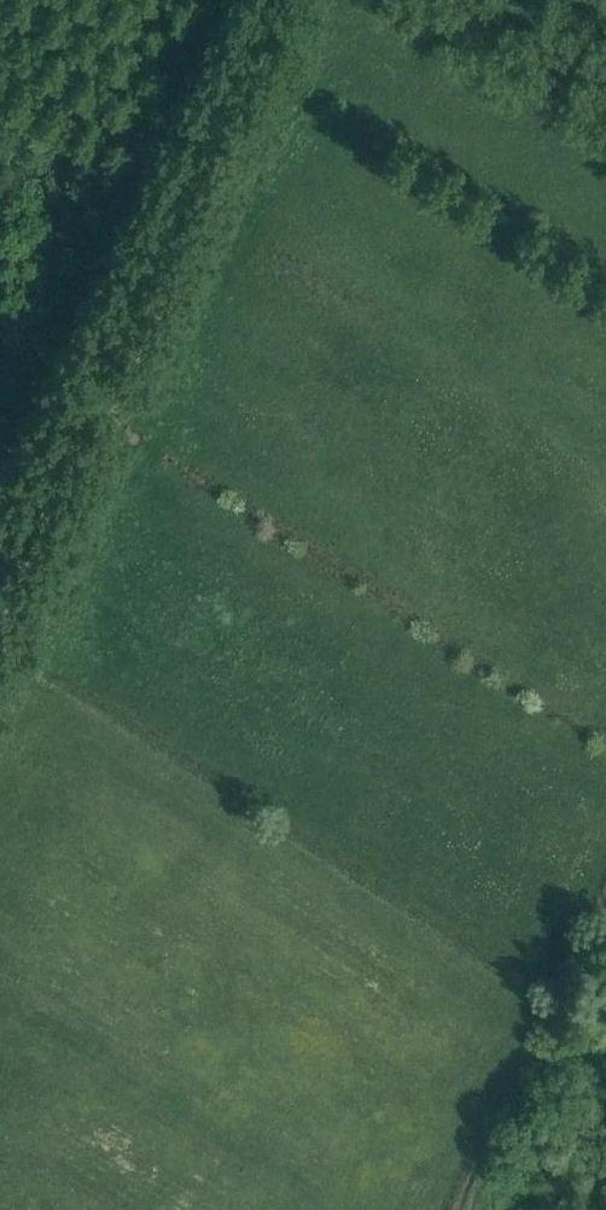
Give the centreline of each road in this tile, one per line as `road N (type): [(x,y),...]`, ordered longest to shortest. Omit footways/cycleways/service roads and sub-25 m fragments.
road 1 (track): [(10,586),(283,0)]

